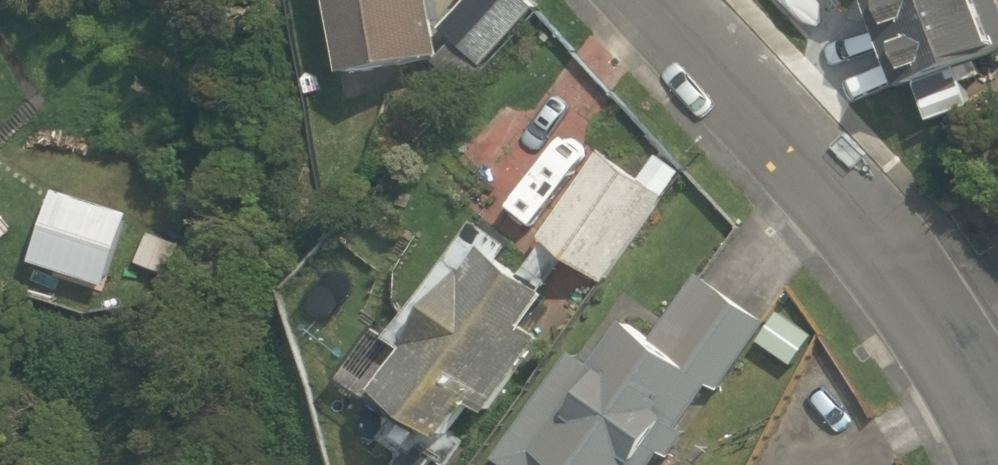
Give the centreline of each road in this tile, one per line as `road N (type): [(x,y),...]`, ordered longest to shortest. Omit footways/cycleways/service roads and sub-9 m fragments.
road 1 (residential): [(662,0),(862,219),(997,421)]

